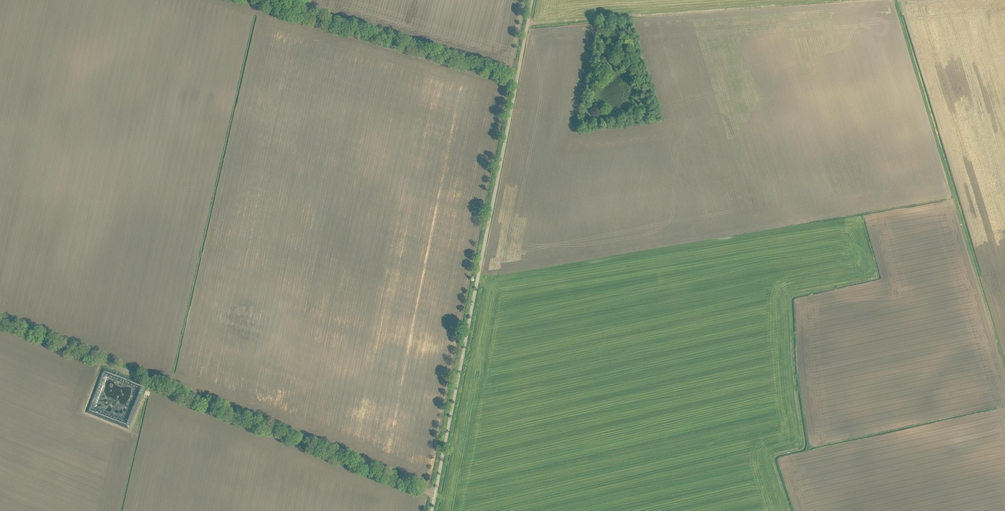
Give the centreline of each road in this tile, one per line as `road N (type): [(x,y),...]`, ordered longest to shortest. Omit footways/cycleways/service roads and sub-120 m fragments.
road 1 (track): [(0,320),(434,495)]
road 2 (track): [(1004,368),(894,0)]
road 3 (track): [(850,0),(527,23)]
road 4 (track): [(258,0),(517,78)]

